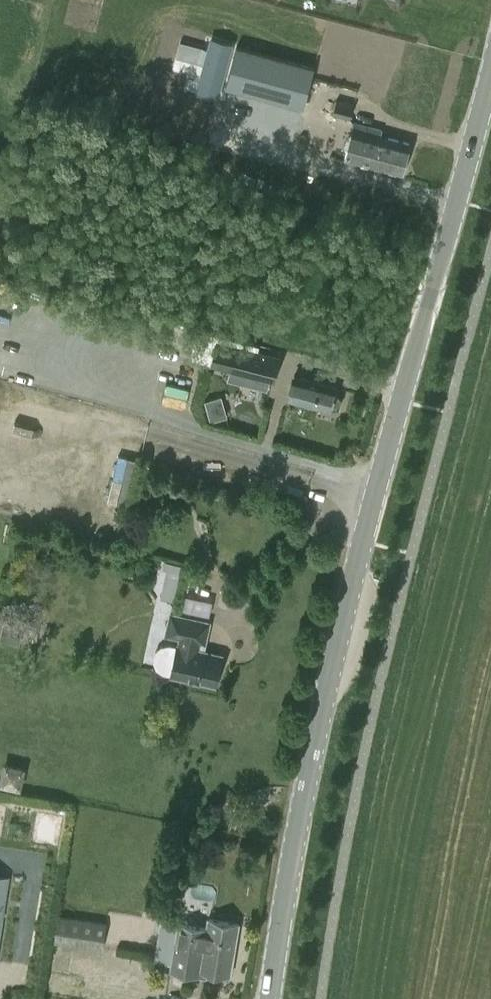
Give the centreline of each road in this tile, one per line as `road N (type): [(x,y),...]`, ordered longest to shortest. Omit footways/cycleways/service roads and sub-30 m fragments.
road 1 (secondary): [(273,998),(326,686),(490,50)]

